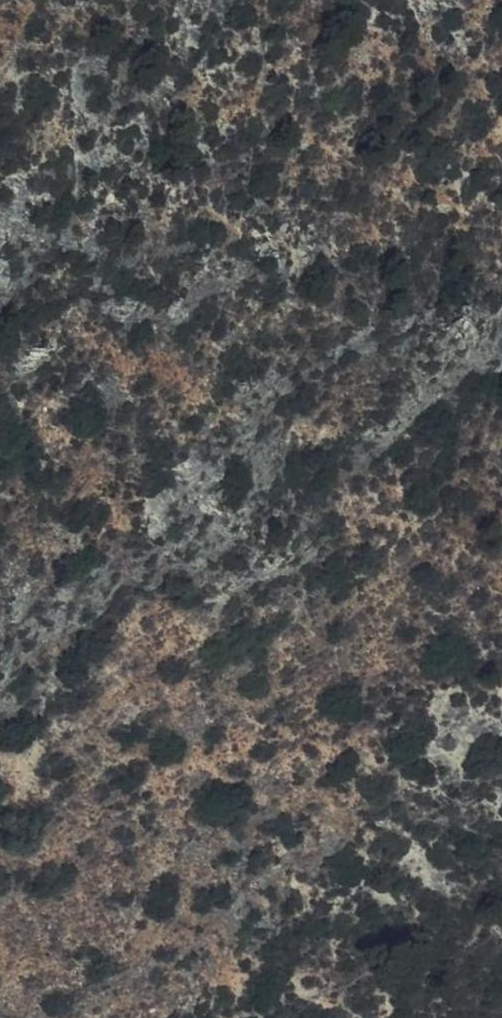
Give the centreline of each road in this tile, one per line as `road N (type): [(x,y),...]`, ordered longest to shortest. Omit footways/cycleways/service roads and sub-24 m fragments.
road 1 (secondary): [(501,733),(0,670)]

